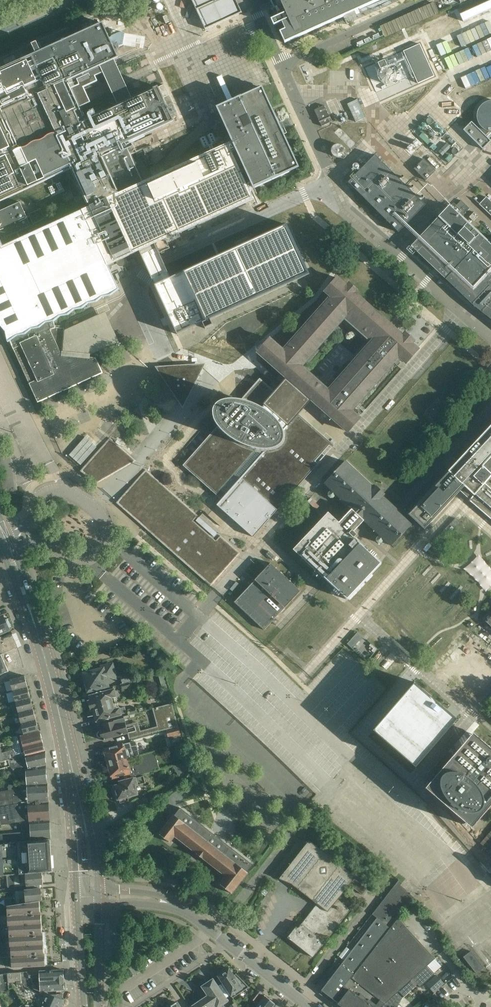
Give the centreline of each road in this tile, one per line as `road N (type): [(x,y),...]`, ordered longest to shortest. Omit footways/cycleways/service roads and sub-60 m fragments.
road 1 (unclassified): [(309,1006),(178,908)]
road 2 (tertiary): [(40,642),(71,771)]
road 3 (tertiary): [(98,888),(71,771)]

